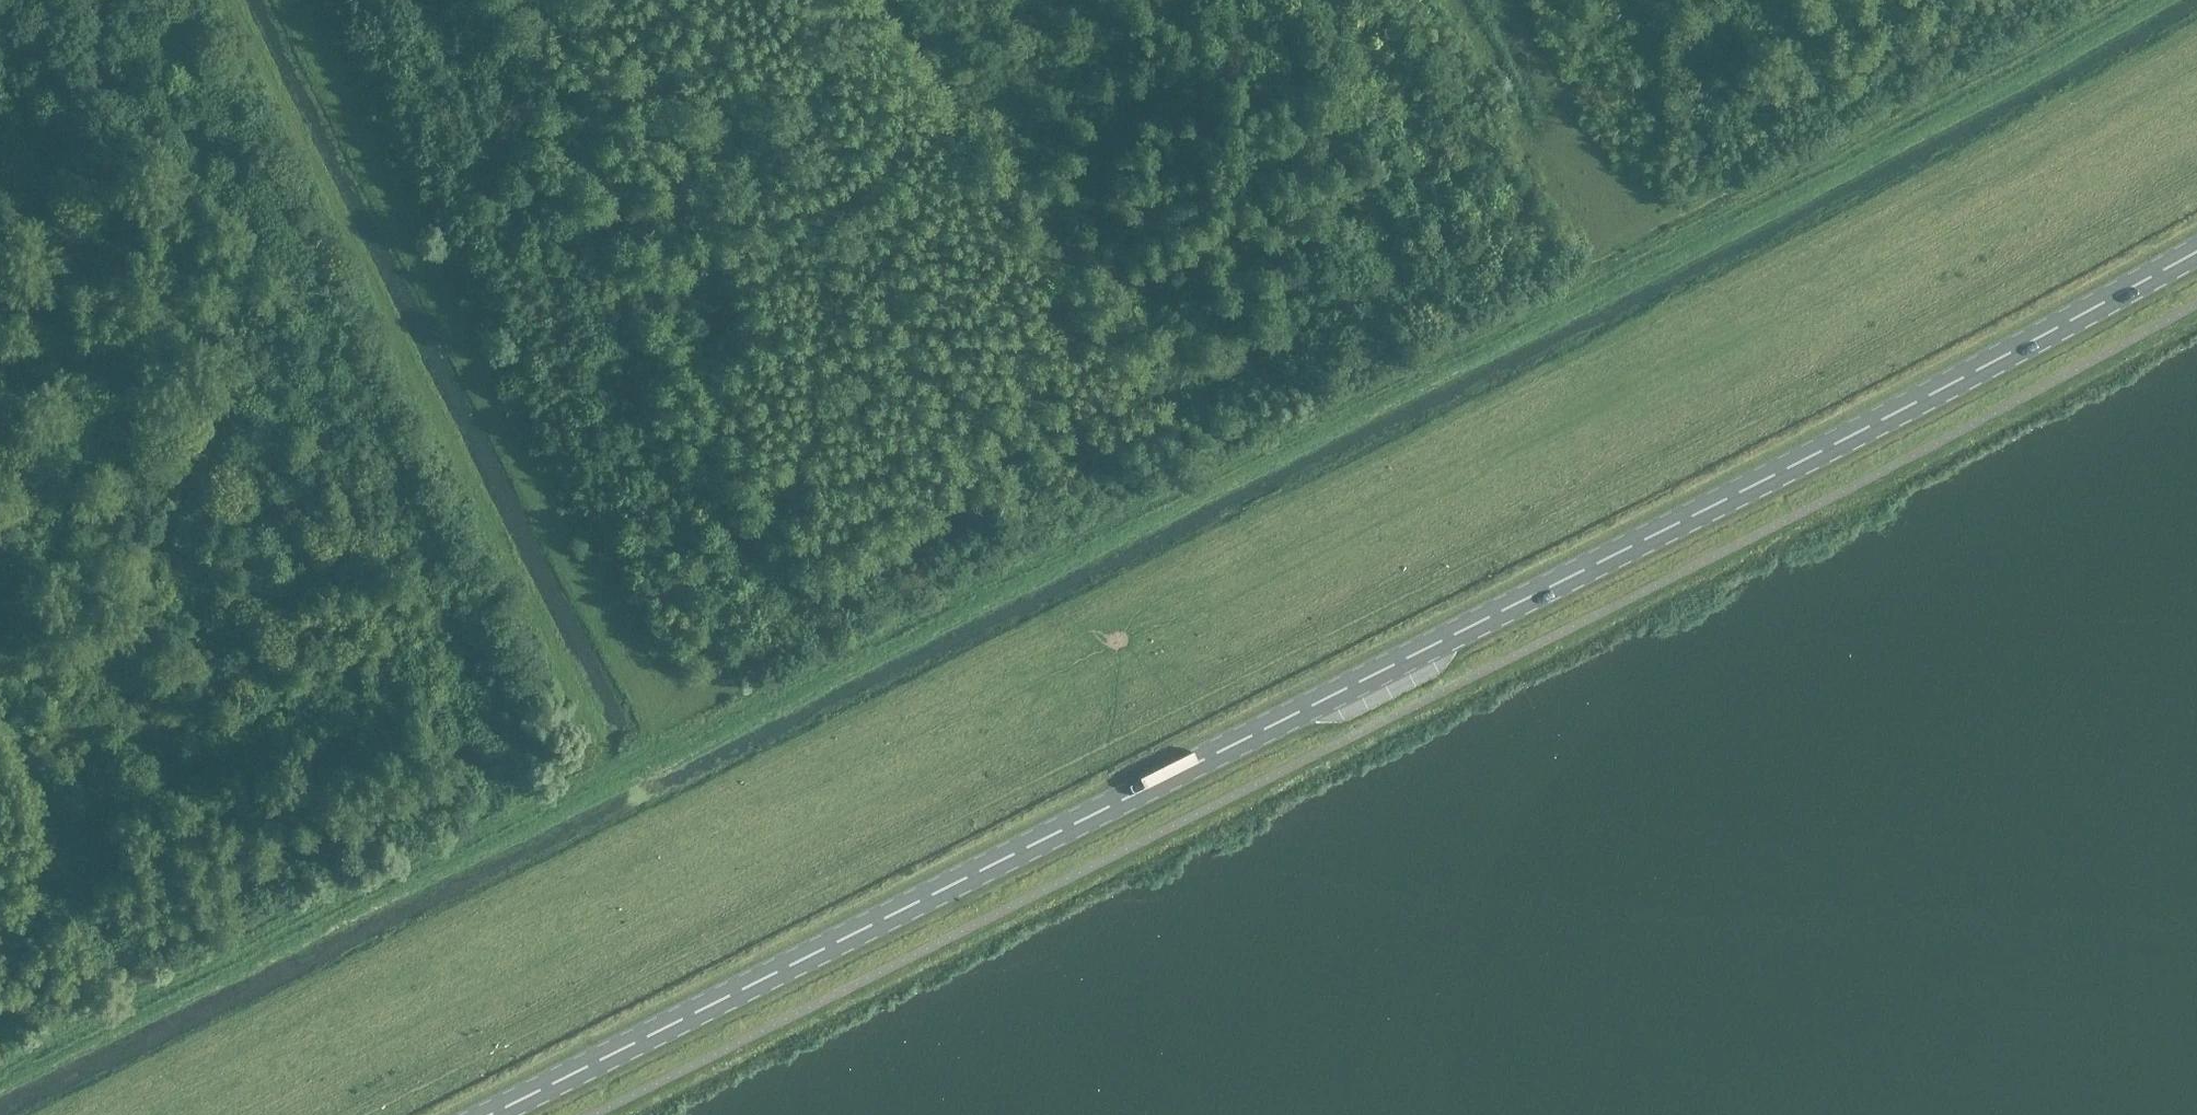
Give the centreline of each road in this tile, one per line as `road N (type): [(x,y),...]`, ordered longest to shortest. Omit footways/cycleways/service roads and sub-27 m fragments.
road 1 (primary): [(519,1114),(1884,436),(2196,270)]

